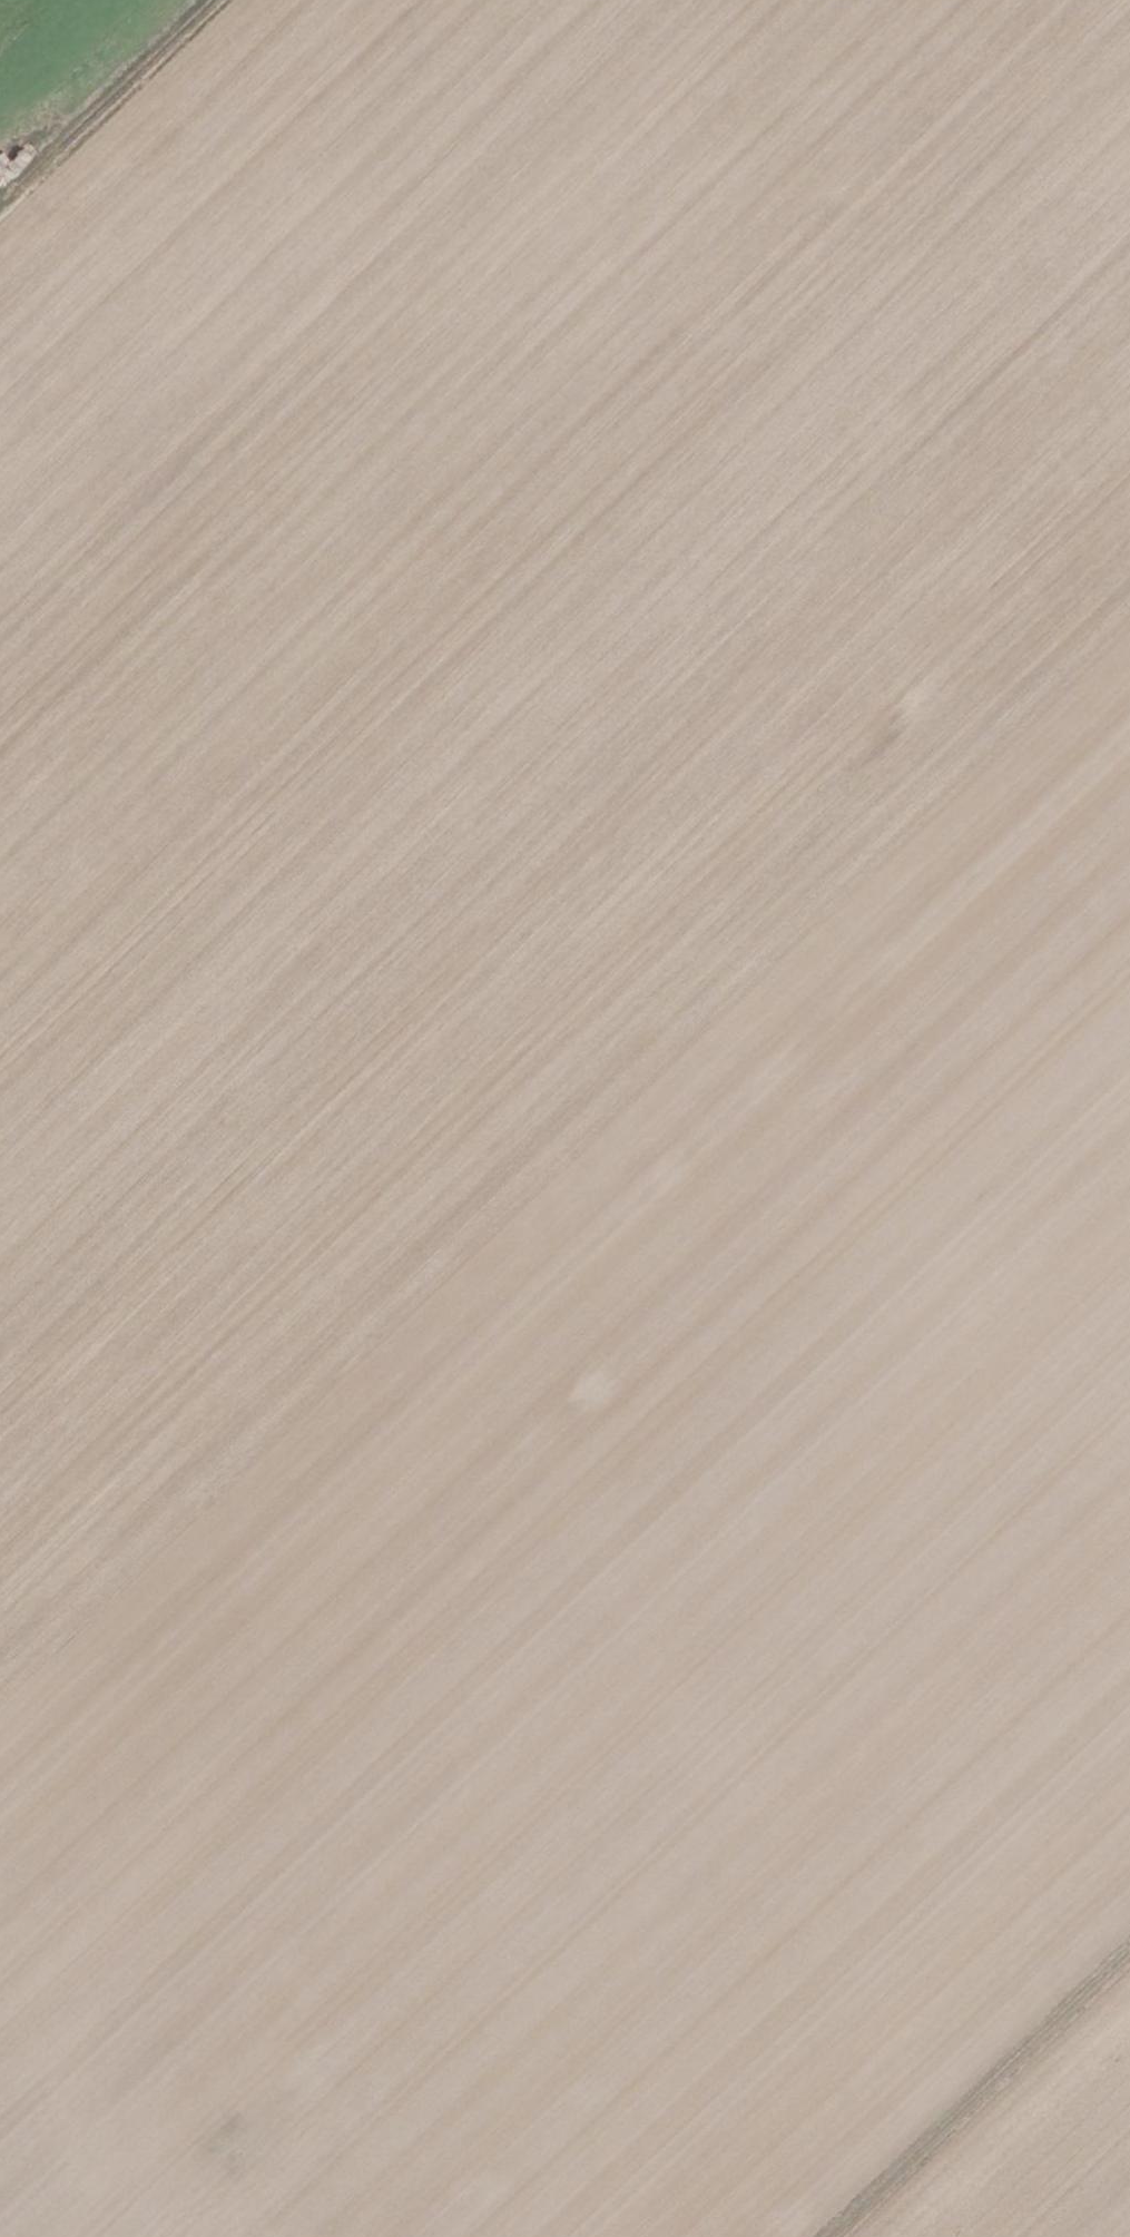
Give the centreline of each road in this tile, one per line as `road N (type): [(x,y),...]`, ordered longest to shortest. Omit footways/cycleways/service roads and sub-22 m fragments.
road 1 (track): [(1129,1944),(825,2236)]
road 2 (track): [(0,214),(226,0)]

